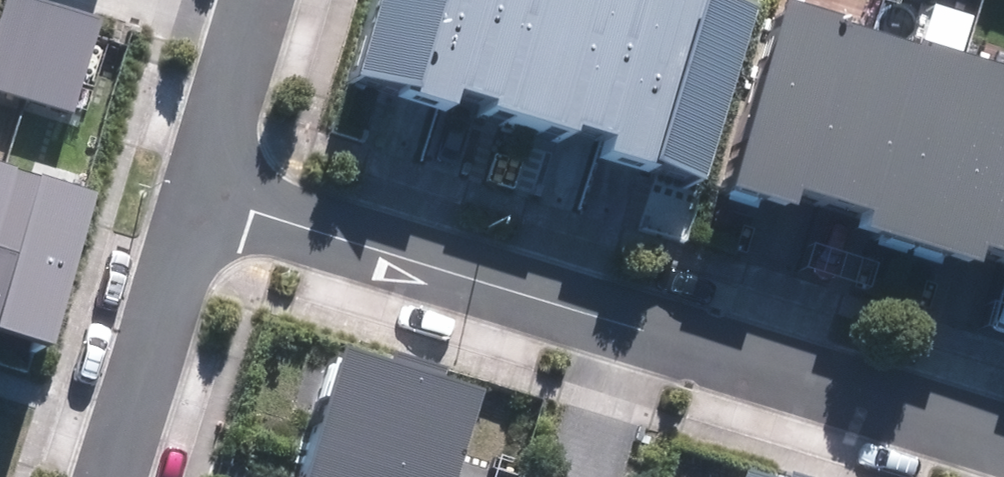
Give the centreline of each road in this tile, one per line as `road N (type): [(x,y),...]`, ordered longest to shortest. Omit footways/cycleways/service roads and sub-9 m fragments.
road 1 (residential): [(196,188),(626,323)]
road 2 (residential): [(626,323),(1003,441)]
road 3 (residential): [(196,188),(99,476)]
road 4 (residential): [(243,20),(196,188)]
road 5 (residential): [(626,323),(578,476)]

